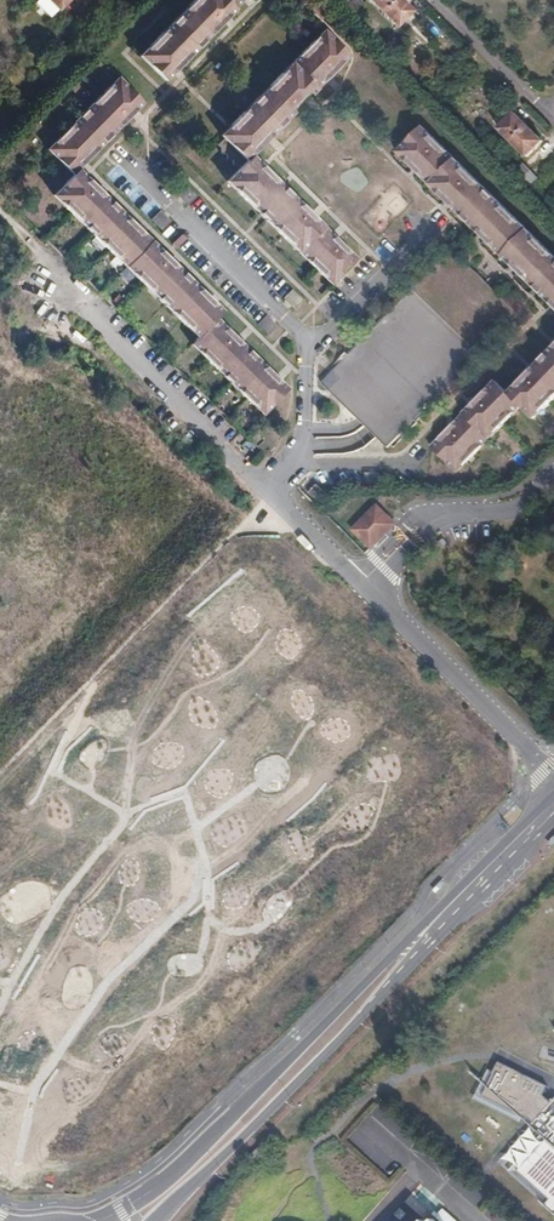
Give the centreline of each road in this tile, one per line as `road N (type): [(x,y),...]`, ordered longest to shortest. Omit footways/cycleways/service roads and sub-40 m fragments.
road 1 (unclassified): [(553,776),(84,306)]
road 2 (primary): [(553,785),(182,1164),(104,1220)]
road 3 (primary): [(158,1220),(415,960)]
road 4 (unclassified): [(415,960),(553,802)]
road 5 (primary): [(415,960),(553,818)]
road 6 (track): [(84,306),(0,218)]

